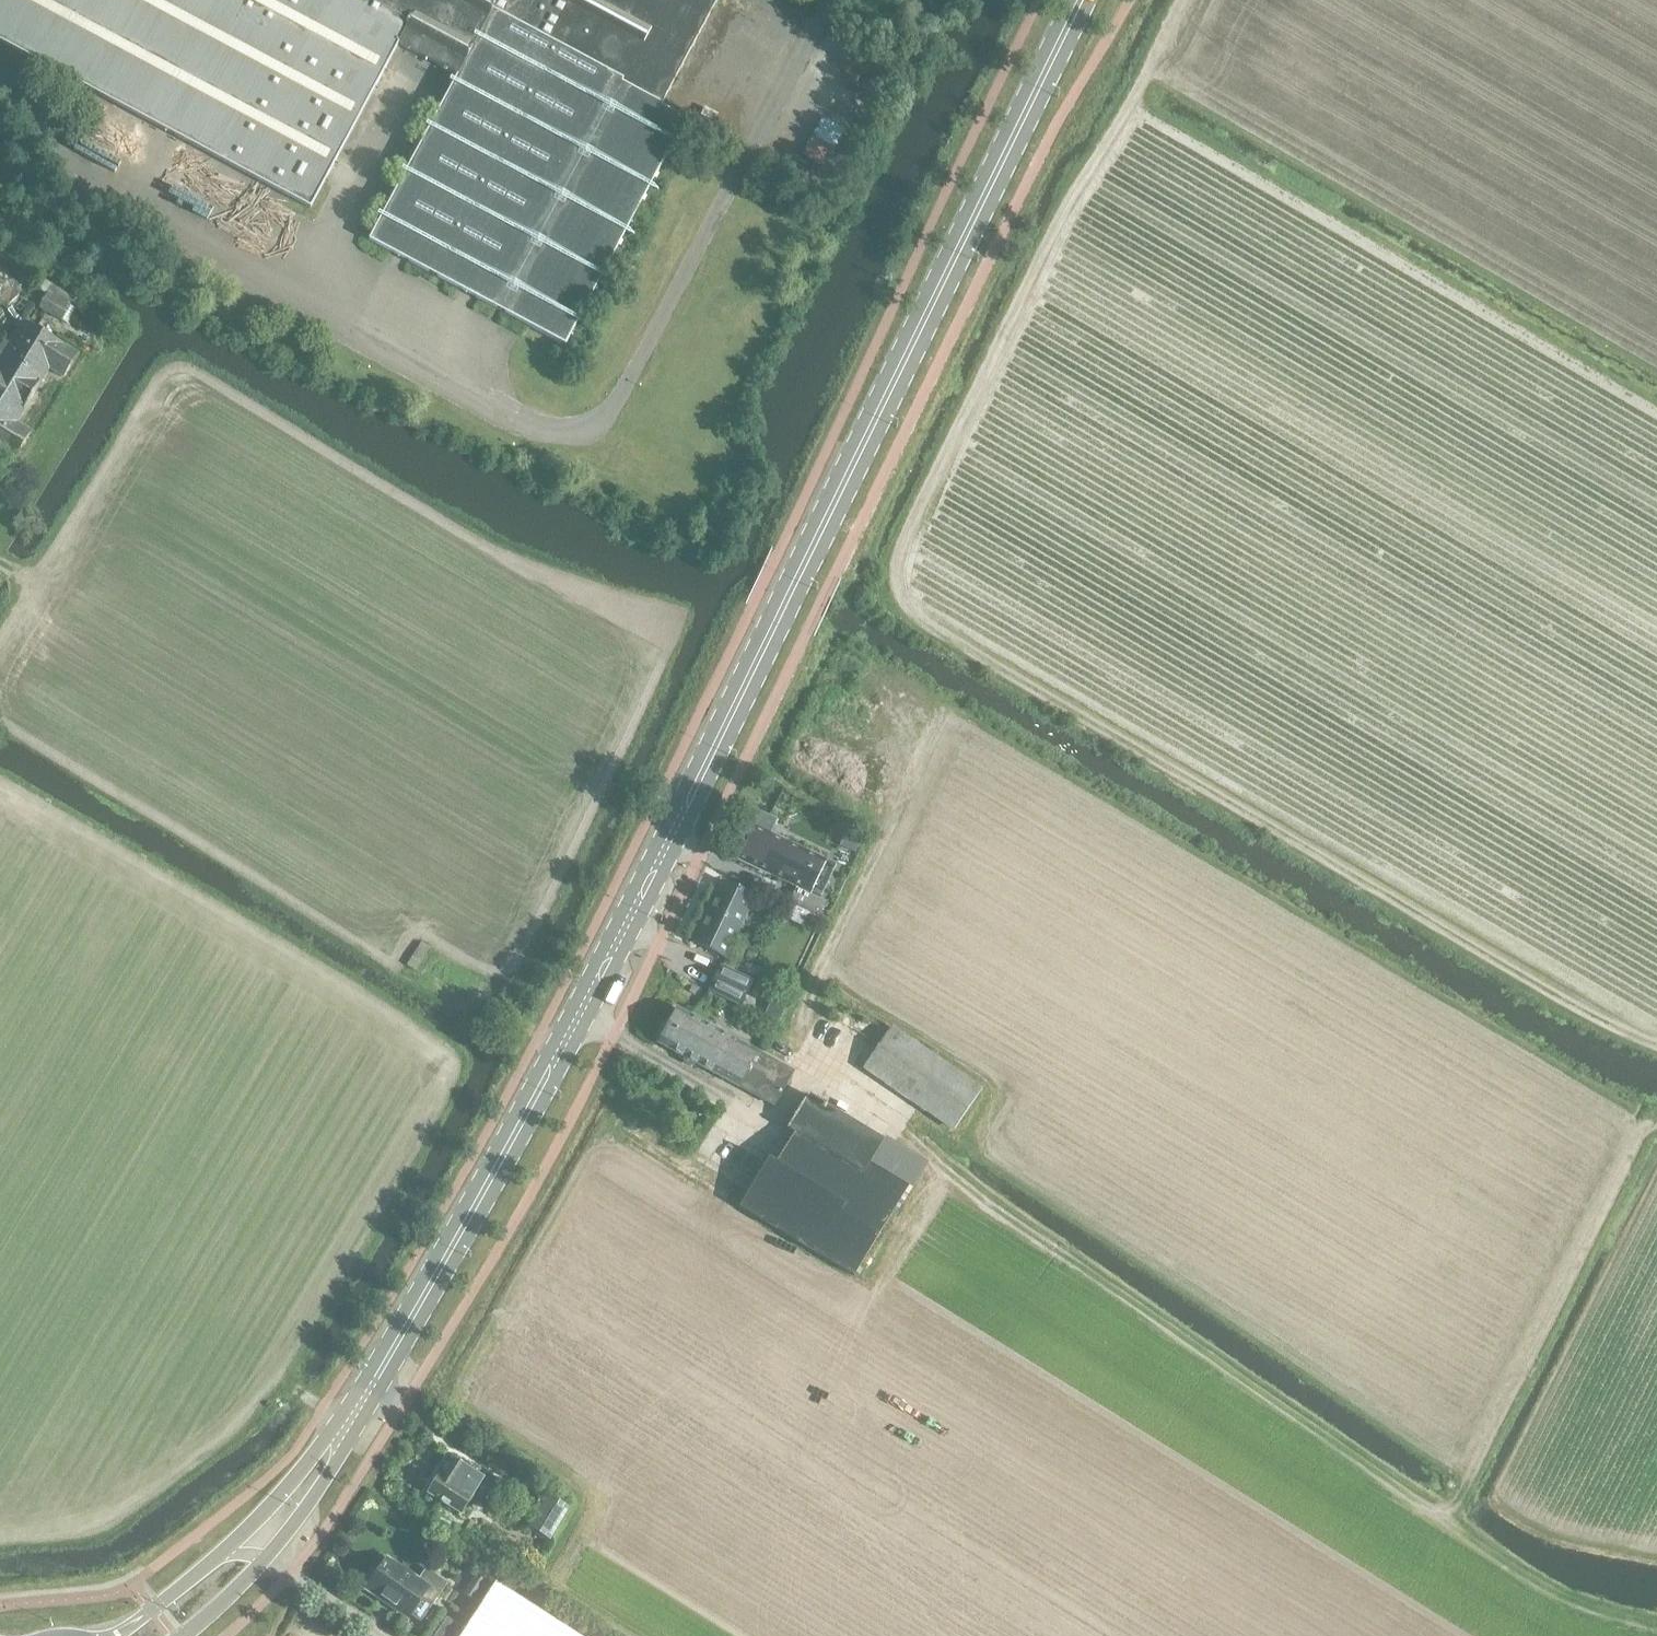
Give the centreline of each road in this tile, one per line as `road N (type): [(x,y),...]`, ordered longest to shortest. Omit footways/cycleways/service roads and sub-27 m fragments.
road 1 (primary): [(774,625),(616,951),(355,1414)]
road 2 (primary): [(774,625),(1082,0)]
road 3 (primary): [(355,1414),(334,1427),(221,1557),(116,1635)]
road 4 (primary): [(187,1635),(291,1530),(351,1440),(355,1414)]

